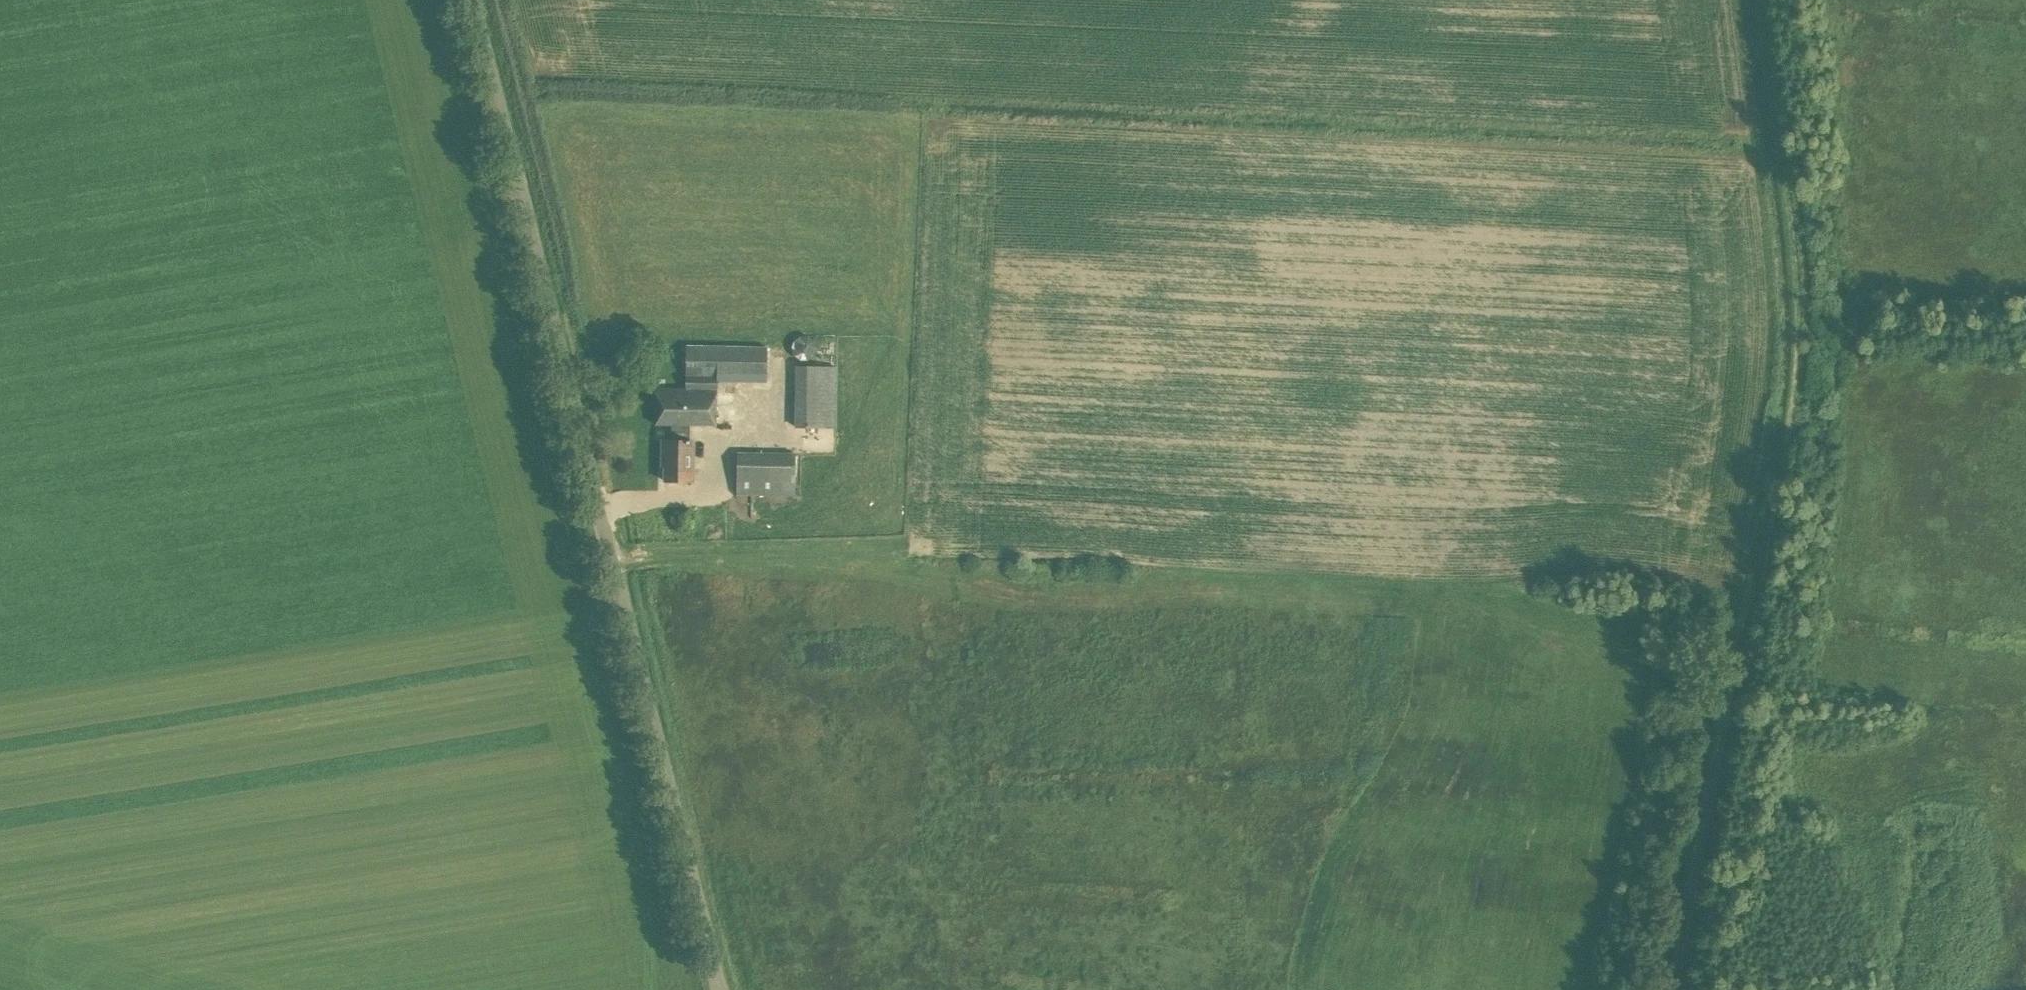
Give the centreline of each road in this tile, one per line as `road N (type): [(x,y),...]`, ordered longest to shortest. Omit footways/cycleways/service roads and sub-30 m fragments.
road 1 (unclassified): [(714,989),(469,0)]

